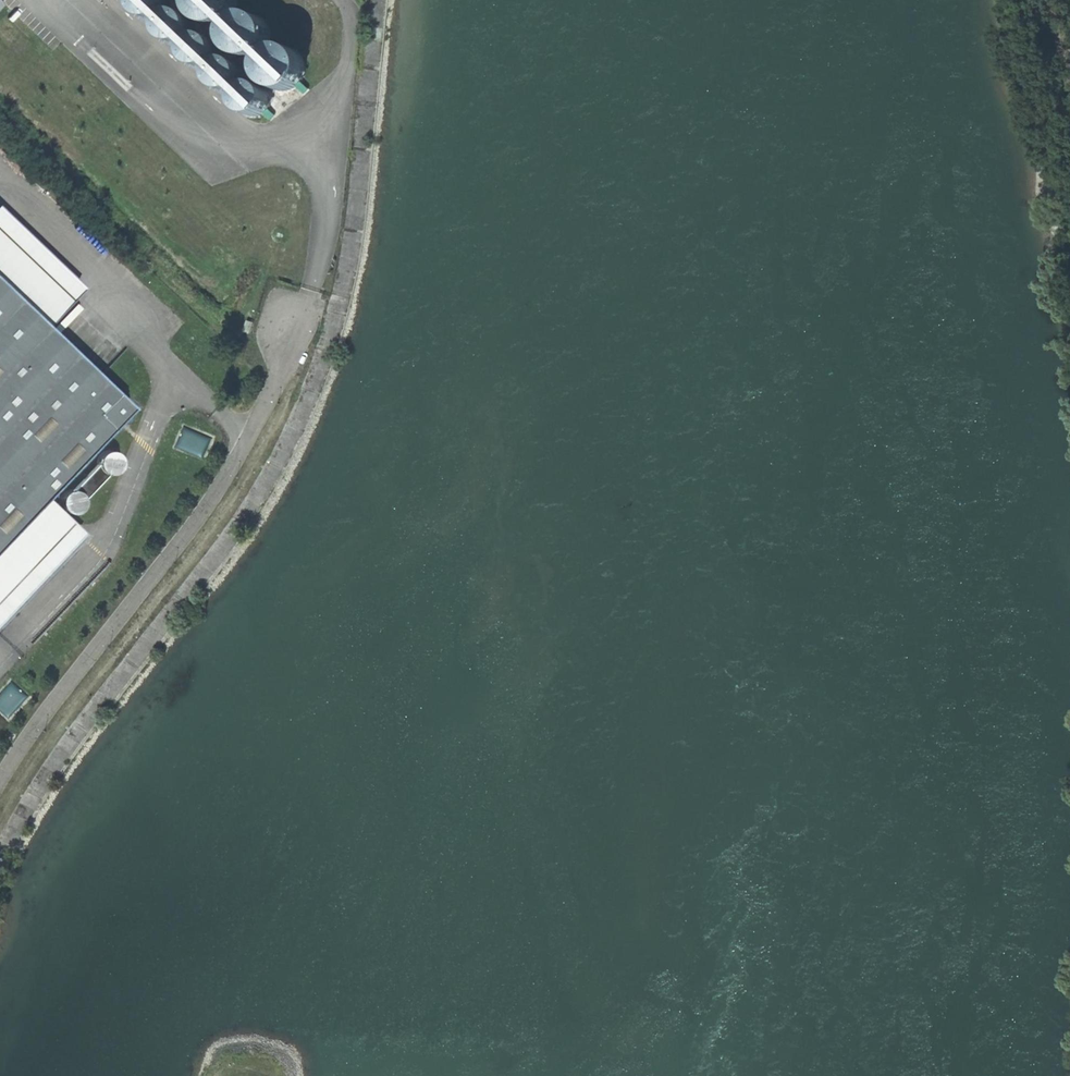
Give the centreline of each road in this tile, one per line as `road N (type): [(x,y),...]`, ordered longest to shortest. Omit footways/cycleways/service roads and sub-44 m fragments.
road 1 (unclassified): [(0,782),(213,500),(265,411),(289,335)]
road 2 (track): [(1069,148),(1045,0)]

